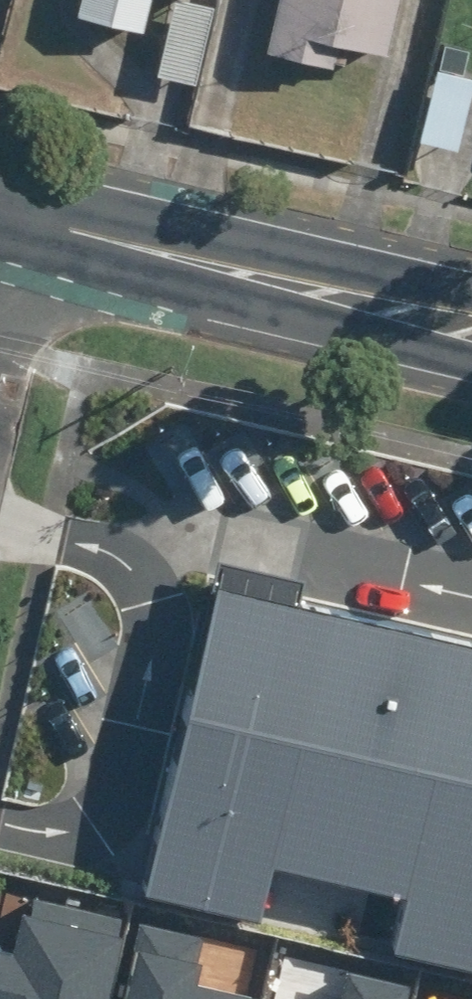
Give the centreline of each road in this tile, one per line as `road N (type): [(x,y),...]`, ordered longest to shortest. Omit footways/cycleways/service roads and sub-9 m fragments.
road 1 (tertiary): [(471,329),(9,214)]

